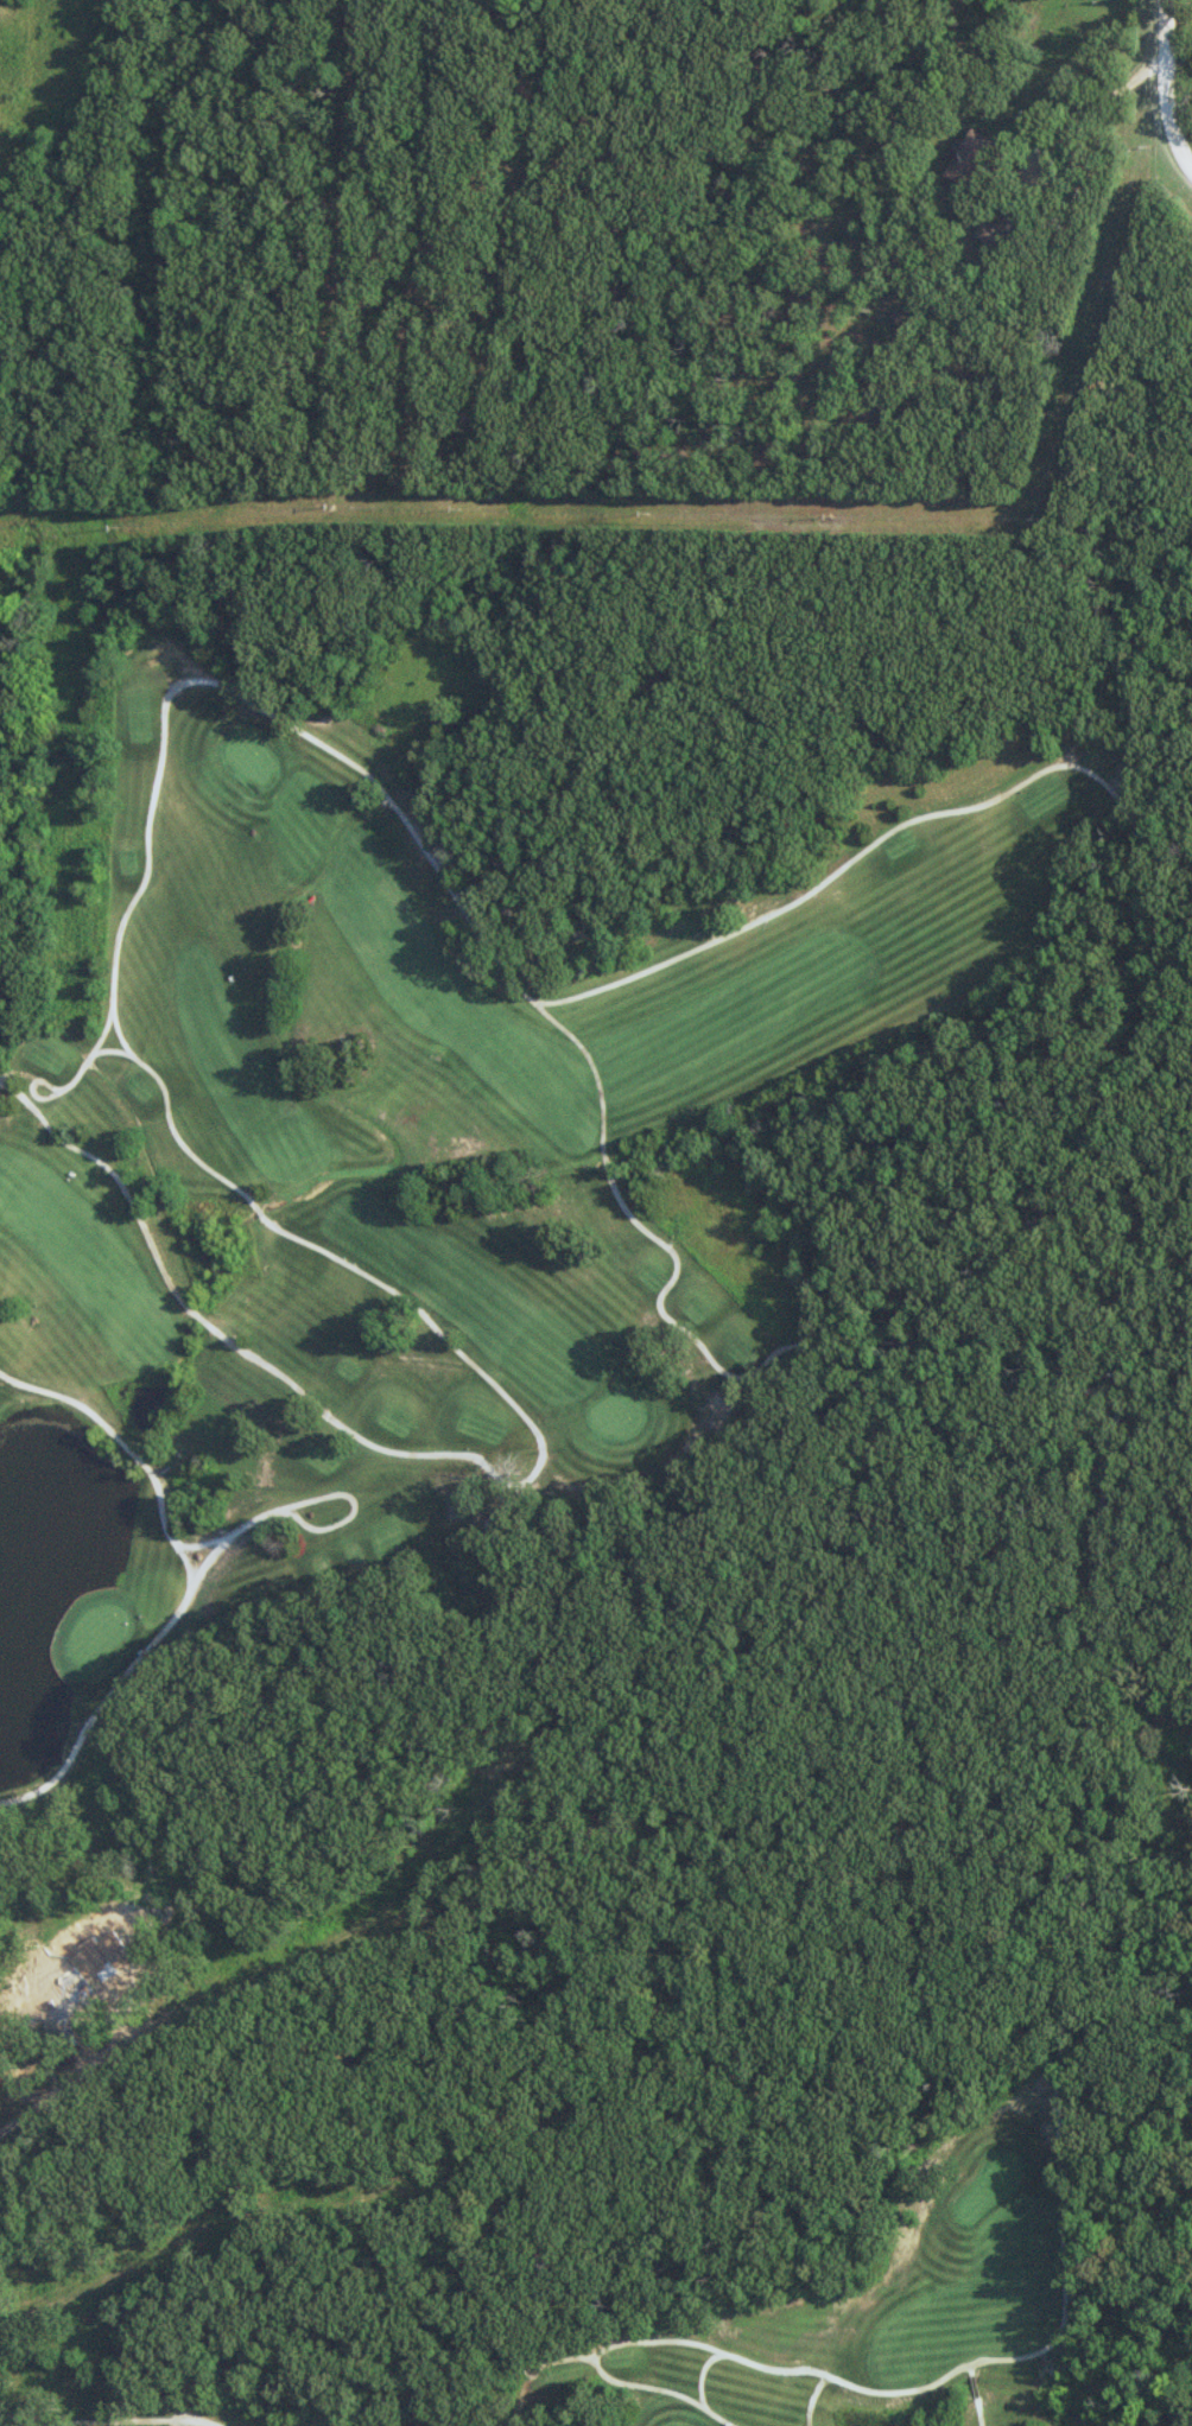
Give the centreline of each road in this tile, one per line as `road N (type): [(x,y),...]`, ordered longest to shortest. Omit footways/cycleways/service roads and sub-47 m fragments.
road 1 (residential): [(1191,168),(1168,110),(1170,0)]

